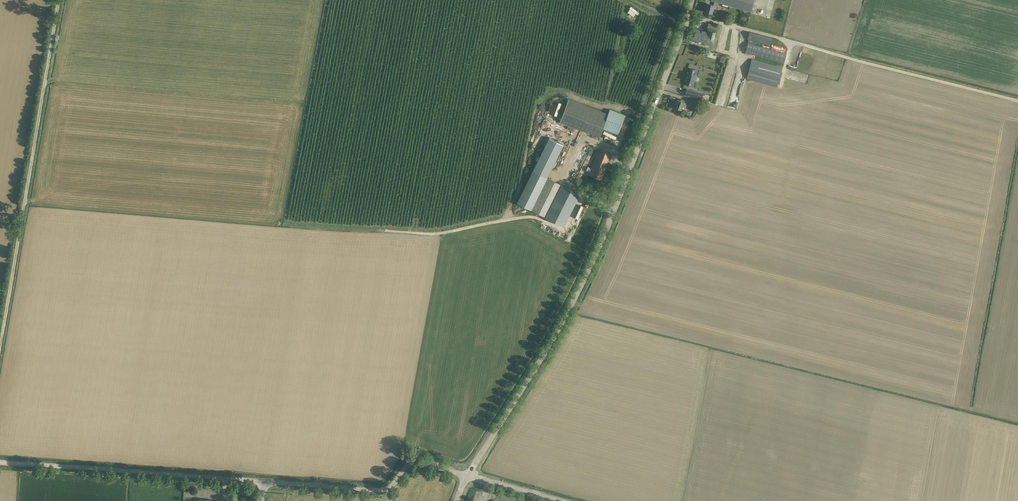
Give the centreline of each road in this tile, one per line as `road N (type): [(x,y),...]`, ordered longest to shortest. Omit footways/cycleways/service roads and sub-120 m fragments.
road 1 (tertiary): [(469,479),(598,258),(694,0)]
road 2 (unclassified): [(469,479),(421,466),(375,491),(0,464)]

